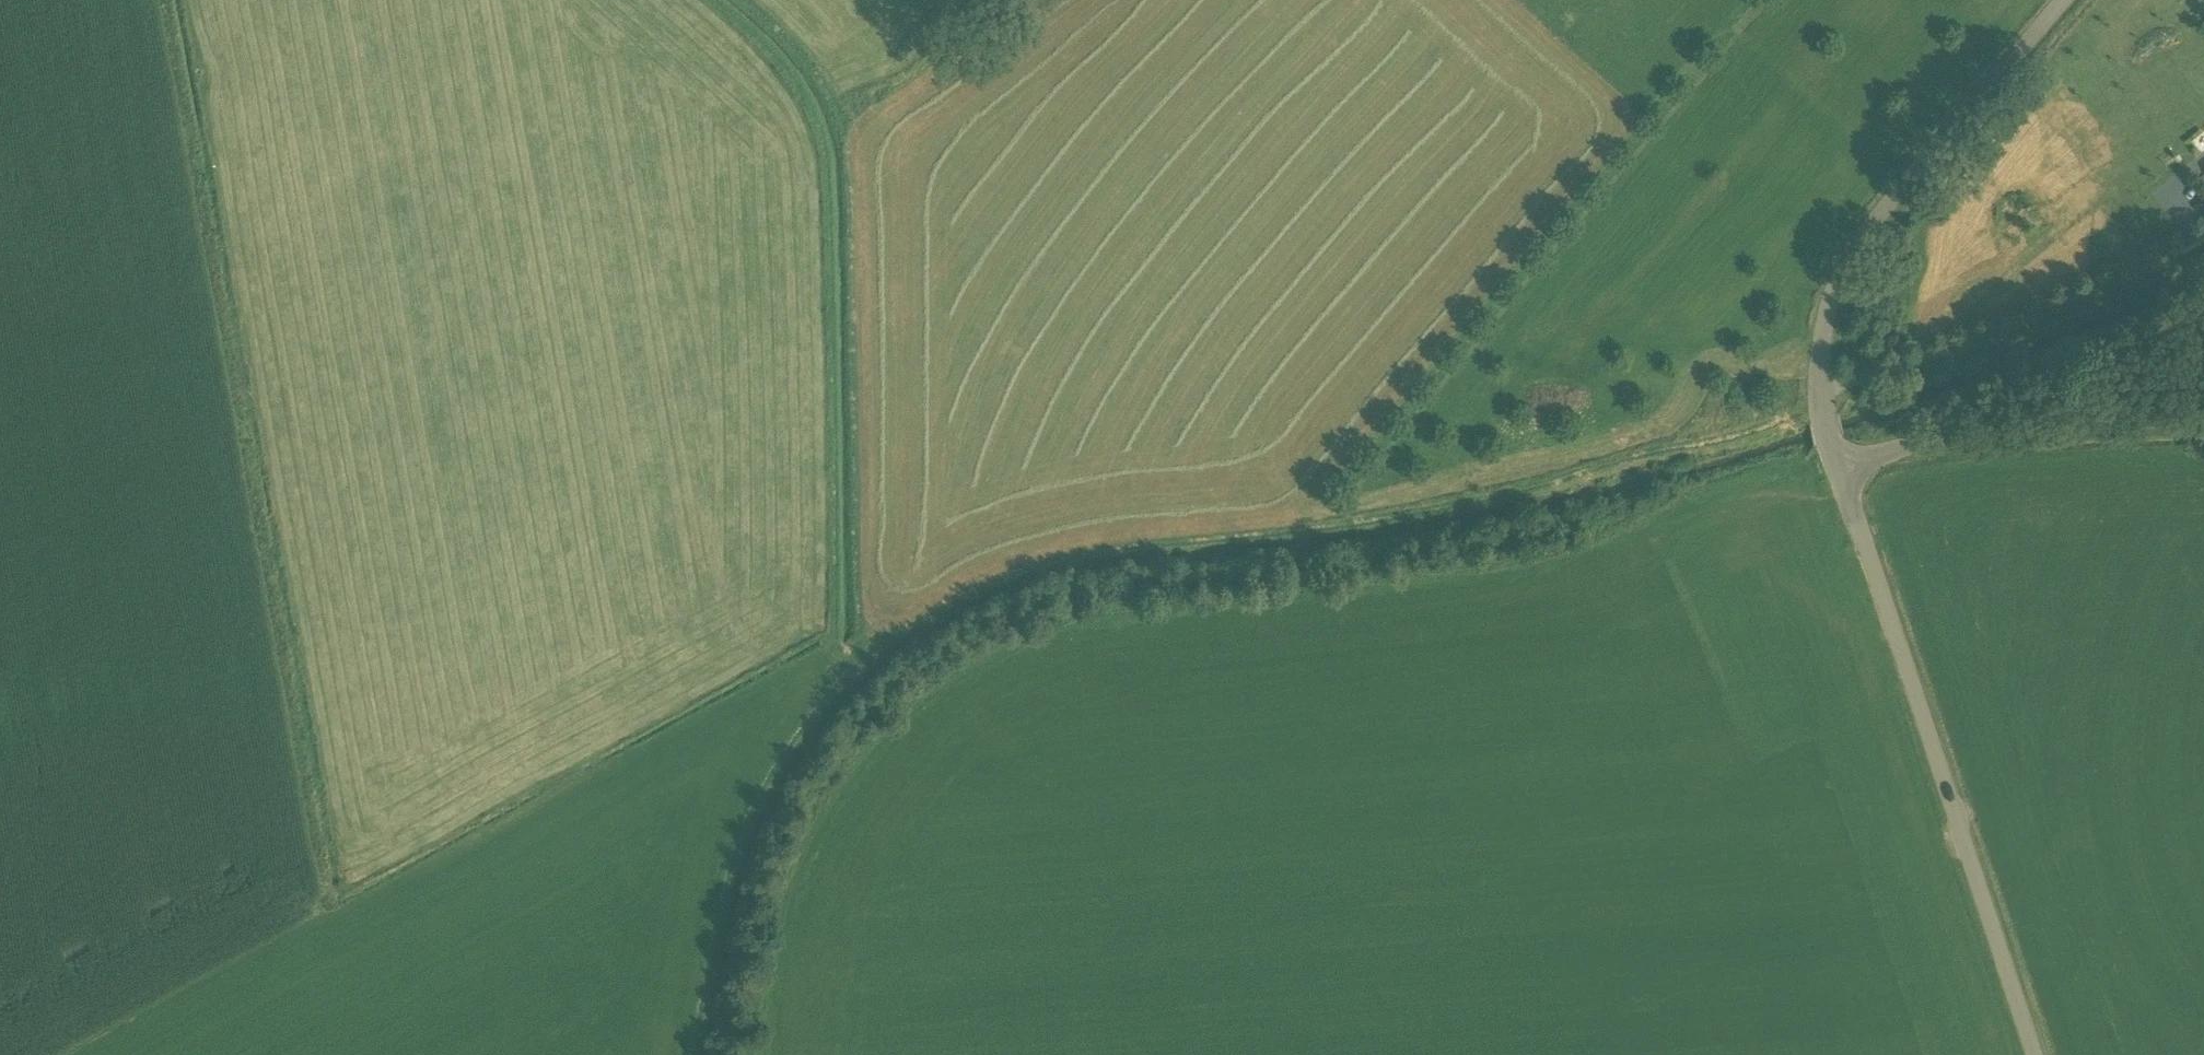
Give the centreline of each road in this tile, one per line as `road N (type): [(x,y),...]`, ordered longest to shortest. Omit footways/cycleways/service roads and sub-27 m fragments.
road 1 (tertiary): [(2034,1054),(1836,458)]
road 2 (tertiary): [(1836,458),(1820,388),(1828,301),(1865,240),(2066,0)]
road 3 (unclassified): [(1836,458),(2008,430),(2203,419)]

